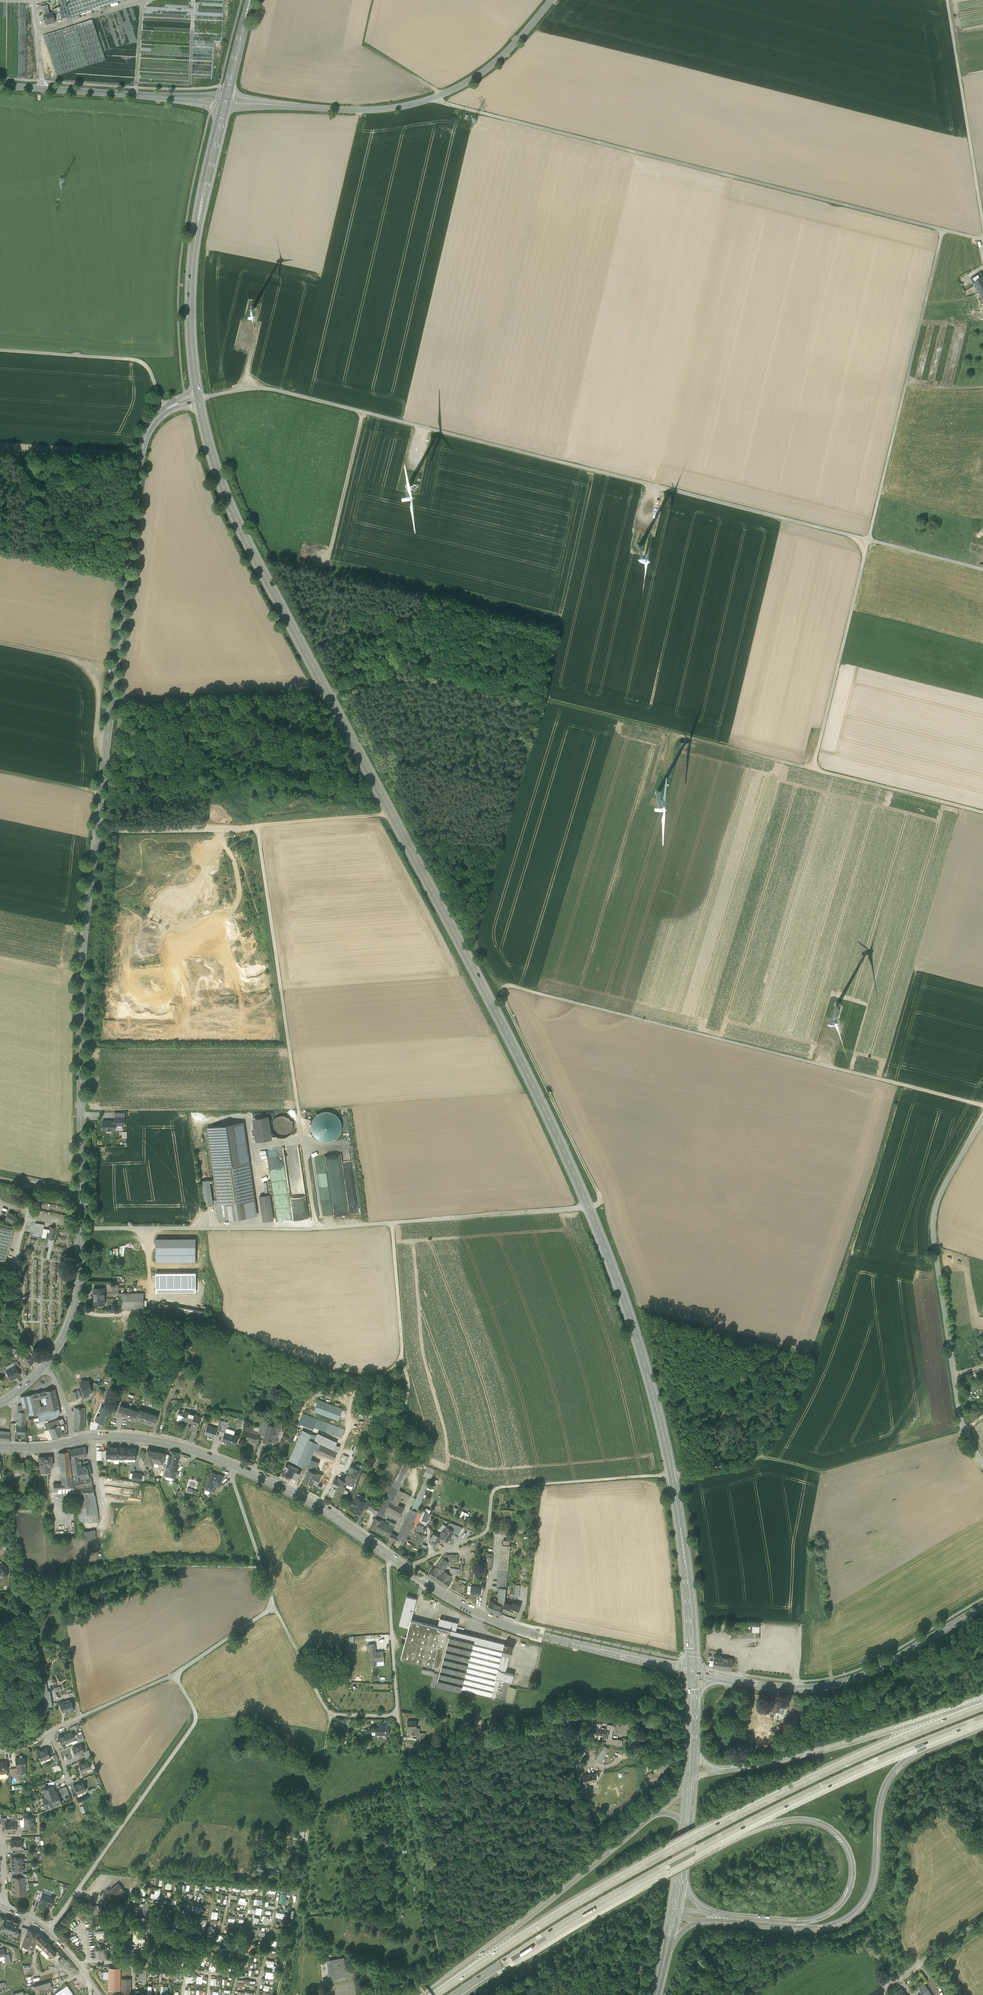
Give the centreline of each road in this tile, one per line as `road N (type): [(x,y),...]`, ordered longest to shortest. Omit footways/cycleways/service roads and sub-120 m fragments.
road 1 (primary): [(692,1672),(671,1474),(612,1266),(543,1106),(247,542),(199,404)]
road 2 (unclassified): [(982,570),(287,393),(248,389),(198,399)]
road 3 (tertiary): [(80,1194),(85,931),(139,464),(164,411)]
road 4 (track): [(982,1106),(507,987),(506,1003),(599,1197),(589,1208)]
road 5 (track): [(943,230),(813,769),(982,812)]
road 6 (motorway): [(982,1705),(710,1829),(439,1994)]
road 7 (unclassified): [(982,240),(438,97)]
road 8 (track): [(81,1227),(315,1229),(589,1208)]
road 9 (track): [(813,769),(409,668),(326,690)]
road 10 (track): [(275,1606),(331,1717),(397,1716),(438,1960),(388,1994)]
road 11 (tertiary): [(982,1462),(964,1430),(934,1233),(938,1205),(982,1119)]
road 12 (track): [(757,1459),(689,1473),(501,1487),(492,1493),(484,1533),(452,1547)]
road 13 (motorway): [(714,1923),(804,1928),(848,1915),(871,1883),(889,1775),(927,1739)]
road 14 (motorway): [(717,1838),(812,1818),(845,1840),(854,1868),(847,1896),(817,1920),(714,1916)]
road 15 (secondary): [(982,1606),(837,1683),(783,1688),(692,1672)]
road 16 (motorway): [(459,1994),(717,1838)]
road 17 (primary): [(197,394),(192,249),(225,102)]
road 18 (track): [(97,828),(246,829),(391,812)]
road 19 (motorway): [(656,1816),(429,1994)]
road 20 (track): [(331,1717),(275,1994)]
road 21 (motorway): [(982,1702),(721,1772)]
road 22 (secondary): [(655,1664),(510,1627),(406,1568)]
road 23 (unclassified): [(234,1465),(275,1606),(174,1674)]
road 24 (track): [(174,1674),(195,1722),(77,1892)]
road 25 (track): [(13,1605),(55,1600),(147,1568),(262,1568)]
road 26 (motorway): [(717,1838),(927,1739)]
road 27 (unclassified): [(947,0),(982,221)]
road 28 (tertiary): [(225,102),(378,110),(438,97)]
road 29 (track): [(112,698),(326,690)]
road 30 (track): [(0,350),(136,360),(150,372),(164,411)]
road 31 (residential): [(174,1674),(0,1751)]
road 32 (tertiary): [(225,102),(44,88)]
road 33 (secondary): [(389,1555),(320,1506),(234,1465)]
road 34 (tertiary): [(44,1366),(78,1291),(80,1194)]
road 35 (track): [(0,643),(75,661),(94,683),(96,730),(108,735)]
road 36 (secondary): [(234,1465),(143,1439),(72,1441)]
road 37 (residential): [(389,1555),(397,1716)]
road 38 (track): [(363,413),(327,564)]
road 39 (tertiary): [(438,97),(489,67),(552,0)]
road 40 (track): [(391,1222),(402,1355)]
road 41 (unclassified): [(874,1994),(982,1918)]

